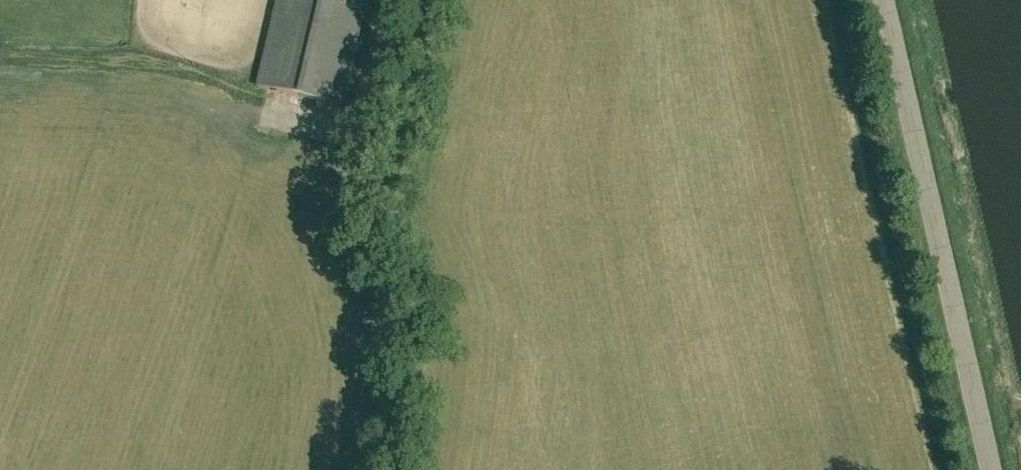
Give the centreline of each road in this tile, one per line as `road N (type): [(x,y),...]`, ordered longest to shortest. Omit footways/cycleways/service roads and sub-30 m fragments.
road 1 (unclassified): [(991,469),(884,0)]
road 2 (track): [(416,469),(422,349),(386,180),(388,104)]

